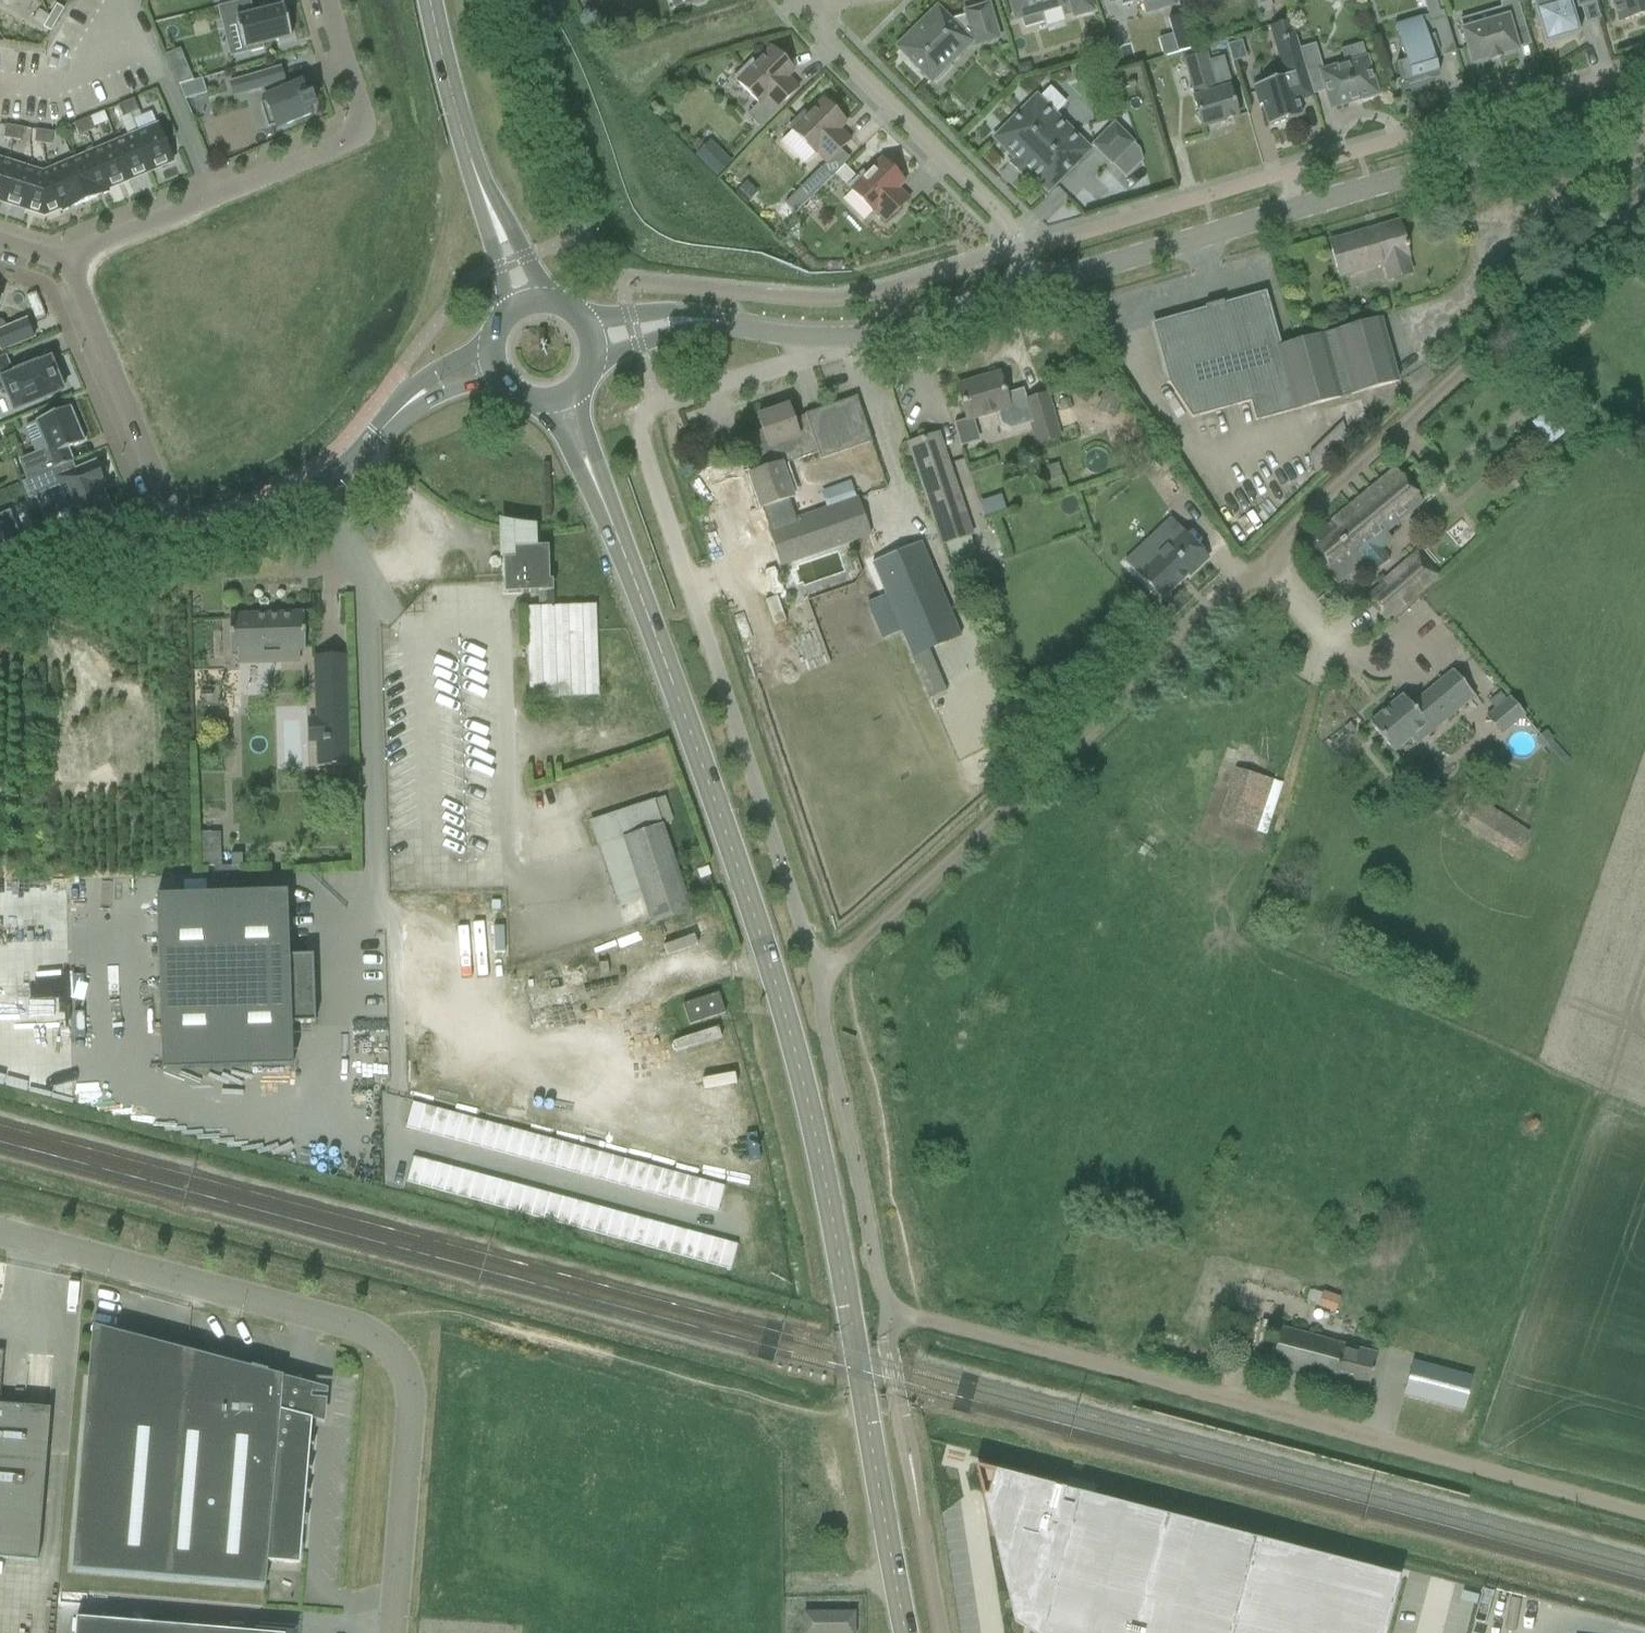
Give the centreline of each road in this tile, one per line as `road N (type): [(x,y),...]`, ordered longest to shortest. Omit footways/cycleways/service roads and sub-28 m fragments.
road 1 (secondary): [(913,1632),(833,1225),(818,1092),(680,680),(595,485)]
road 2 (residential): [(824,980),(1644,195)]
road 3 (residential): [(824,980),(633,421),(655,401),(805,356),(825,338)]
road 4 (track): [(1644,1511),(894,1309)]
road 5 (tertiary): [(1025,289),(1644,107)]
road 6 (residential): [(65,257),(350,138),(361,122),(359,99),(329,0)]
road 7 (unclassified): [(316,487),(364,583),(374,871)]
road 8 (residential): [(1025,289),(1007,228),(986,199),(801,12)]
road 9 (unclassified): [(0,1243),(349,1335)]
road 10 (residential): [(894,1309),(875,1268),(825,1033),(824,980)]
road 11 (unclassified): [(394,1632),(413,1418),(406,1373),(349,1335)]
road 12 (residential): [(65,257),(187,545)]
road 13 (secondary): [(490,201),(457,116),(430,0)]
road 14 (tertiary): [(825,338),(918,324),(1025,289)]
road 15 (residential): [(187,545),(0,600)]
road 16 (residential): [(316,487),(261,520),(187,545)]
road 17 (tertiary): [(722,322),(695,313),(628,313),(587,325)]
road 18 (tertiary): [(595,356),(722,322)]

